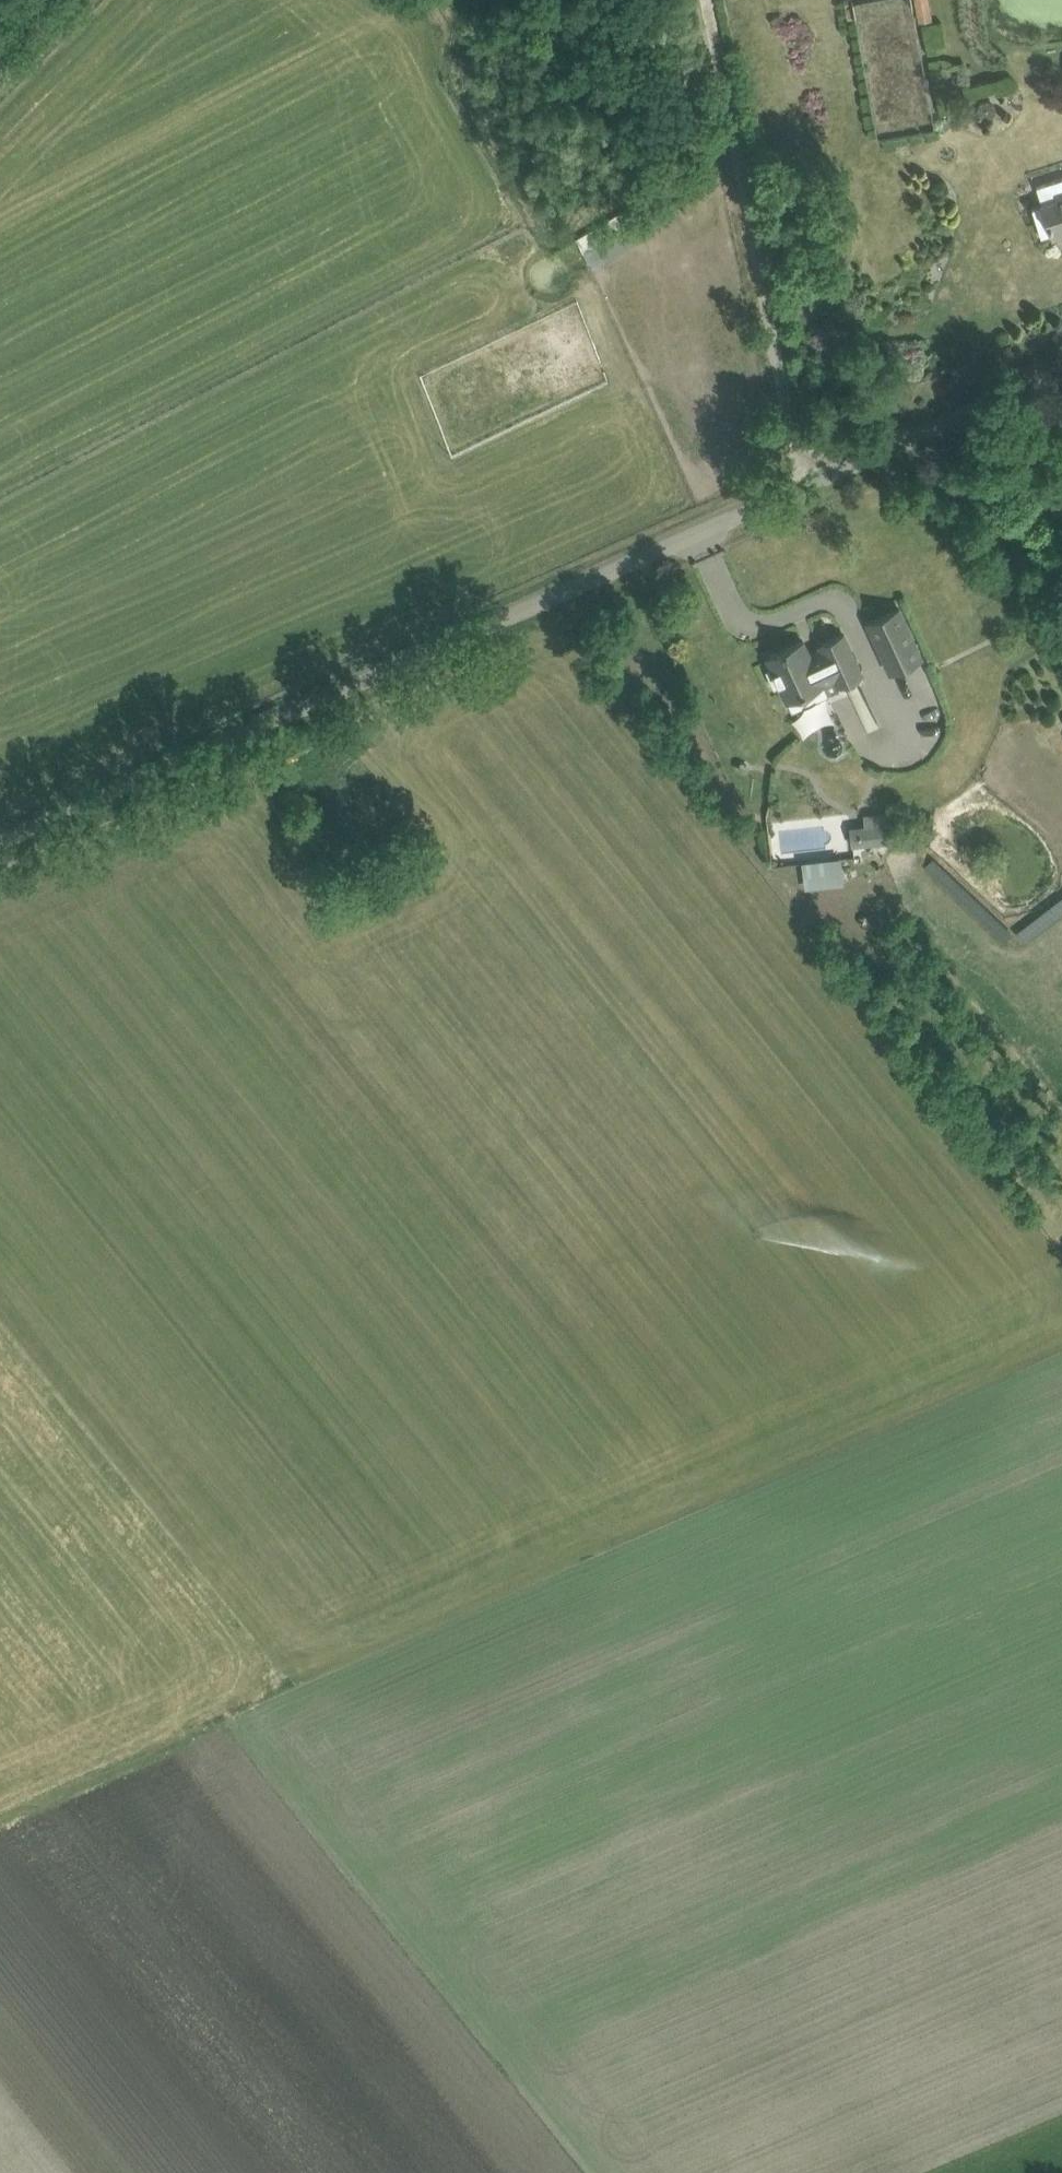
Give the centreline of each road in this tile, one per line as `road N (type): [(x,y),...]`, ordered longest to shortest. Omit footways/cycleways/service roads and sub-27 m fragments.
road 1 (unclassified): [(0,837),(1061,365)]

